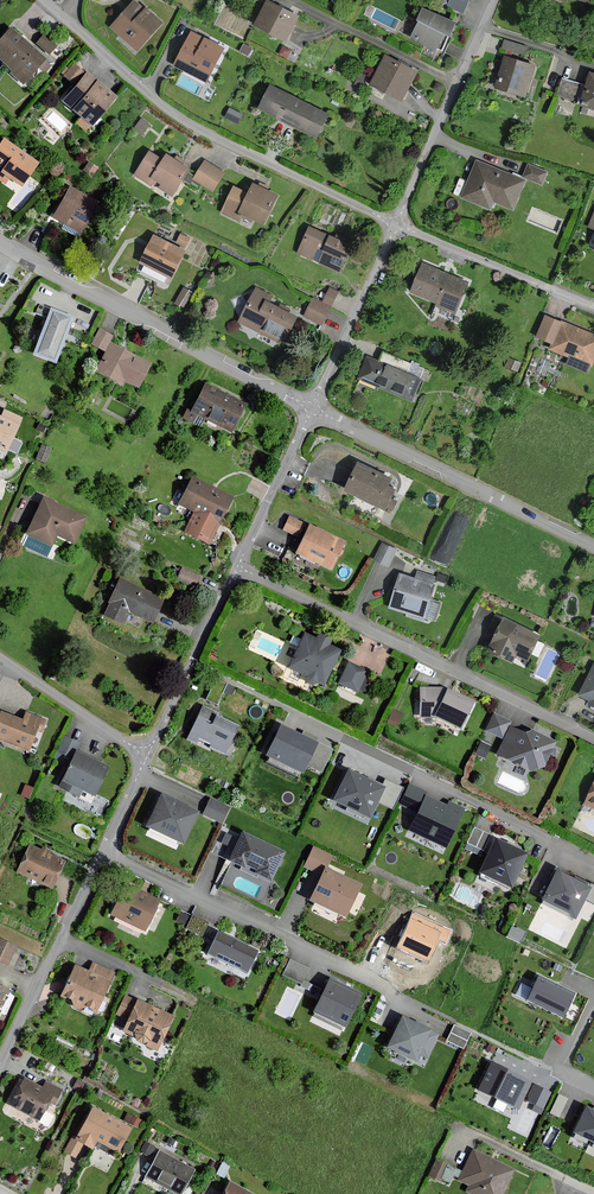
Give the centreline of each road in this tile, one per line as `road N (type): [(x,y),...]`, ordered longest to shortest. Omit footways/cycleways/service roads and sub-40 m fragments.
road 1 (residential): [(238,566),(593,737)]
road 2 (residential): [(68,21),(180,117),(398,226)]
road 3 (residential): [(313,408),(51,278),(0,243)]
road 4 (residential): [(104,850),(417,1003)]
road 5 (residential): [(593,860),(284,707)]
road 6 (residential): [(593,545),(313,408)]
road 7 (residential): [(104,850),(0,1065)]
road 8 (residential): [(238,566),(145,757)]
road 9 (residential): [(398,226),(593,307)]
road 10 (residential): [(398,226),(313,408)]
road 11 (residential): [(293,0),(457,85)]
road 12 (residential): [(145,757),(0,658)]
road 13 (residential): [(313,408),(238,566)]
road 14 (residential): [(457,85),(398,226)]
road 15 (residential): [(593,1193),(459,1127)]

